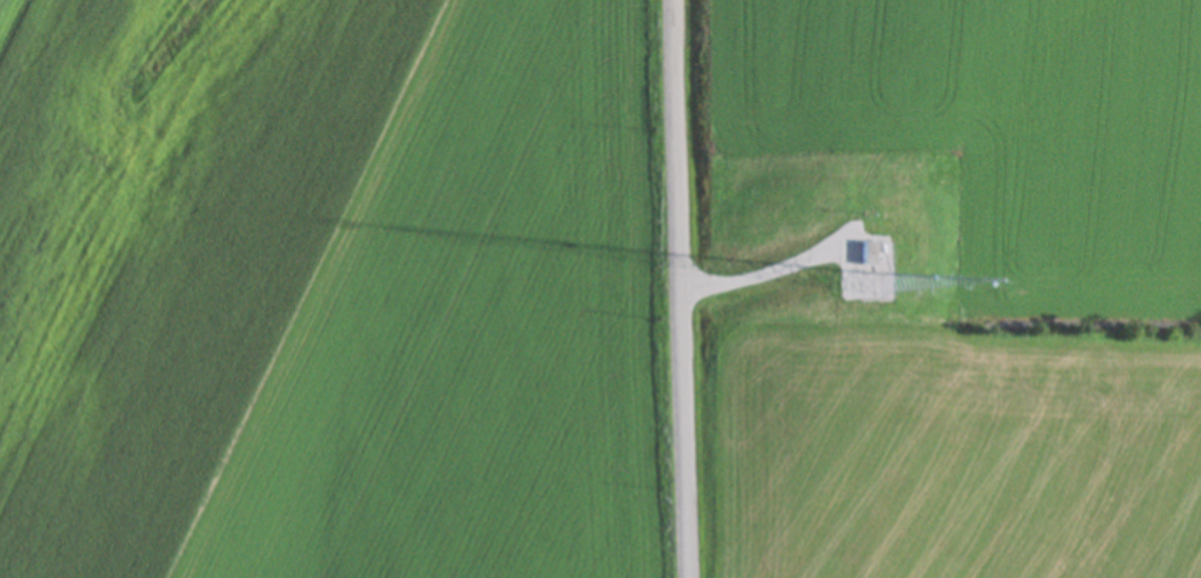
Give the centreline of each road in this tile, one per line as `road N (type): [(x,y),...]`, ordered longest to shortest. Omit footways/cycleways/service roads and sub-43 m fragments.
road 1 (residential): [(690,577),(679,0)]

